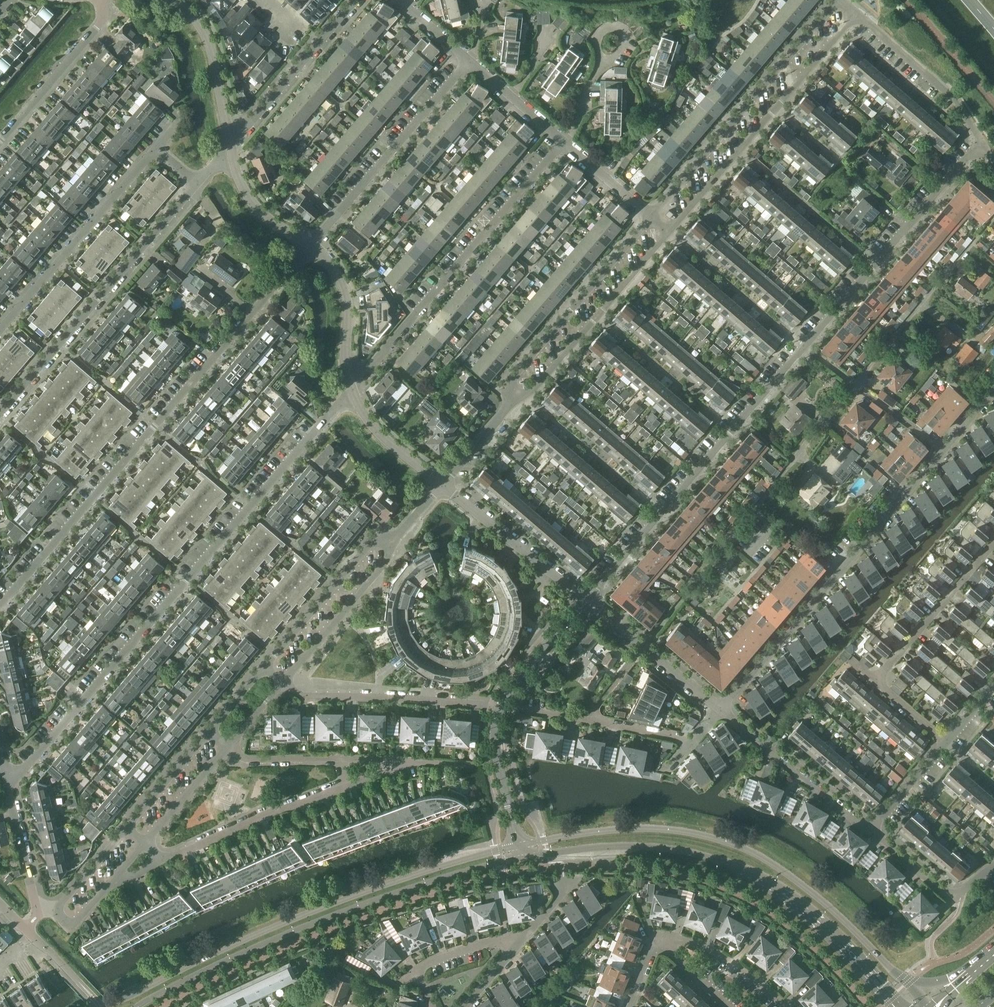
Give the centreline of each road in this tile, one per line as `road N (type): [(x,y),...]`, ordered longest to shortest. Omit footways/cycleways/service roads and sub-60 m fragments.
road 1 (residential): [(587,600),(981,142)]
road 2 (residential): [(6,778),(38,753),(353,389)]
road 3 (residential): [(0,605),(312,244)]
road 4 (tertiary): [(930,1006),(798,882),(721,841),(633,829),(517,845)]
road 5 (tertiary): [(517,845),(330,904),(107,1006)]
road 6 (tertiary): [(520,857),(650,847),(741,870),(820,923),(899,1006)]
road 7 (residential): [(719,710),(993,390)]
road 8 (tertiary): [(136,1006),(331,916),(520,857)]
road 9 (residential): [(353,389),(564,142)]
road 10 (residential): [(0,411),(198,183)]
road 11 (residential): [(670,231),(858,14)]
road 12 (residential): [(838,0),(652,216)]
road 13 (residential): [(652,216),(504,390),(516,398)]
road 14 (residential): [(312,244),(469,61)]
road 15 (residential): [(0,329),(156,148)]
road 16 (residential): [(516,398),(534,390),(670,231)]
road 17 (residential): [(501,705),(307,696),(284,682)]
road 18 (residential): [(160,859),(349,783)]
road 19 (residential): [(694,740),(501,705)]
road 20 (residential): [(869,831),(719,710)]
road 21 (residential): [(231,145),(356,0)]
road 22 (residential): [(396,537),(376,538),(266,667)]
road 23 (residential): [(284,682),(393,552),(396,537)]
road 24 (residential): [(587,600),(443,485)]
road 25 (residential): [(876,682),(993,542)]
road 26 (residential): [(981,142),(945,89),(858,14)]
road 27 (residential): [(0,141),(99,25),(104,0)]
road 28 (residential): [(719,710),(587,600)]
road 29 (residential): [(60,911),(38,913),(6,778)]
road 30 (residential): [(231,145),(206,37),(174,0)]
road 31 (residential): [(353,389),(341,281),(312,244)]
road 32 (unclassified): [(517,845),(496,748),(501,705)]
road 33 (residential): [(785,1006),(708,948),(668,936)]
road 34 (unclassified): [(501,705),(587,600)]
road 35 (residential): [(443,485),(382,435),(353,389)]
road 36 (residential): [(312,244),(254,202),(231,145)]
road 37 (residential): [(209,732),(126,827)]
road 38 (residential): [(146,842),(229,748)]

